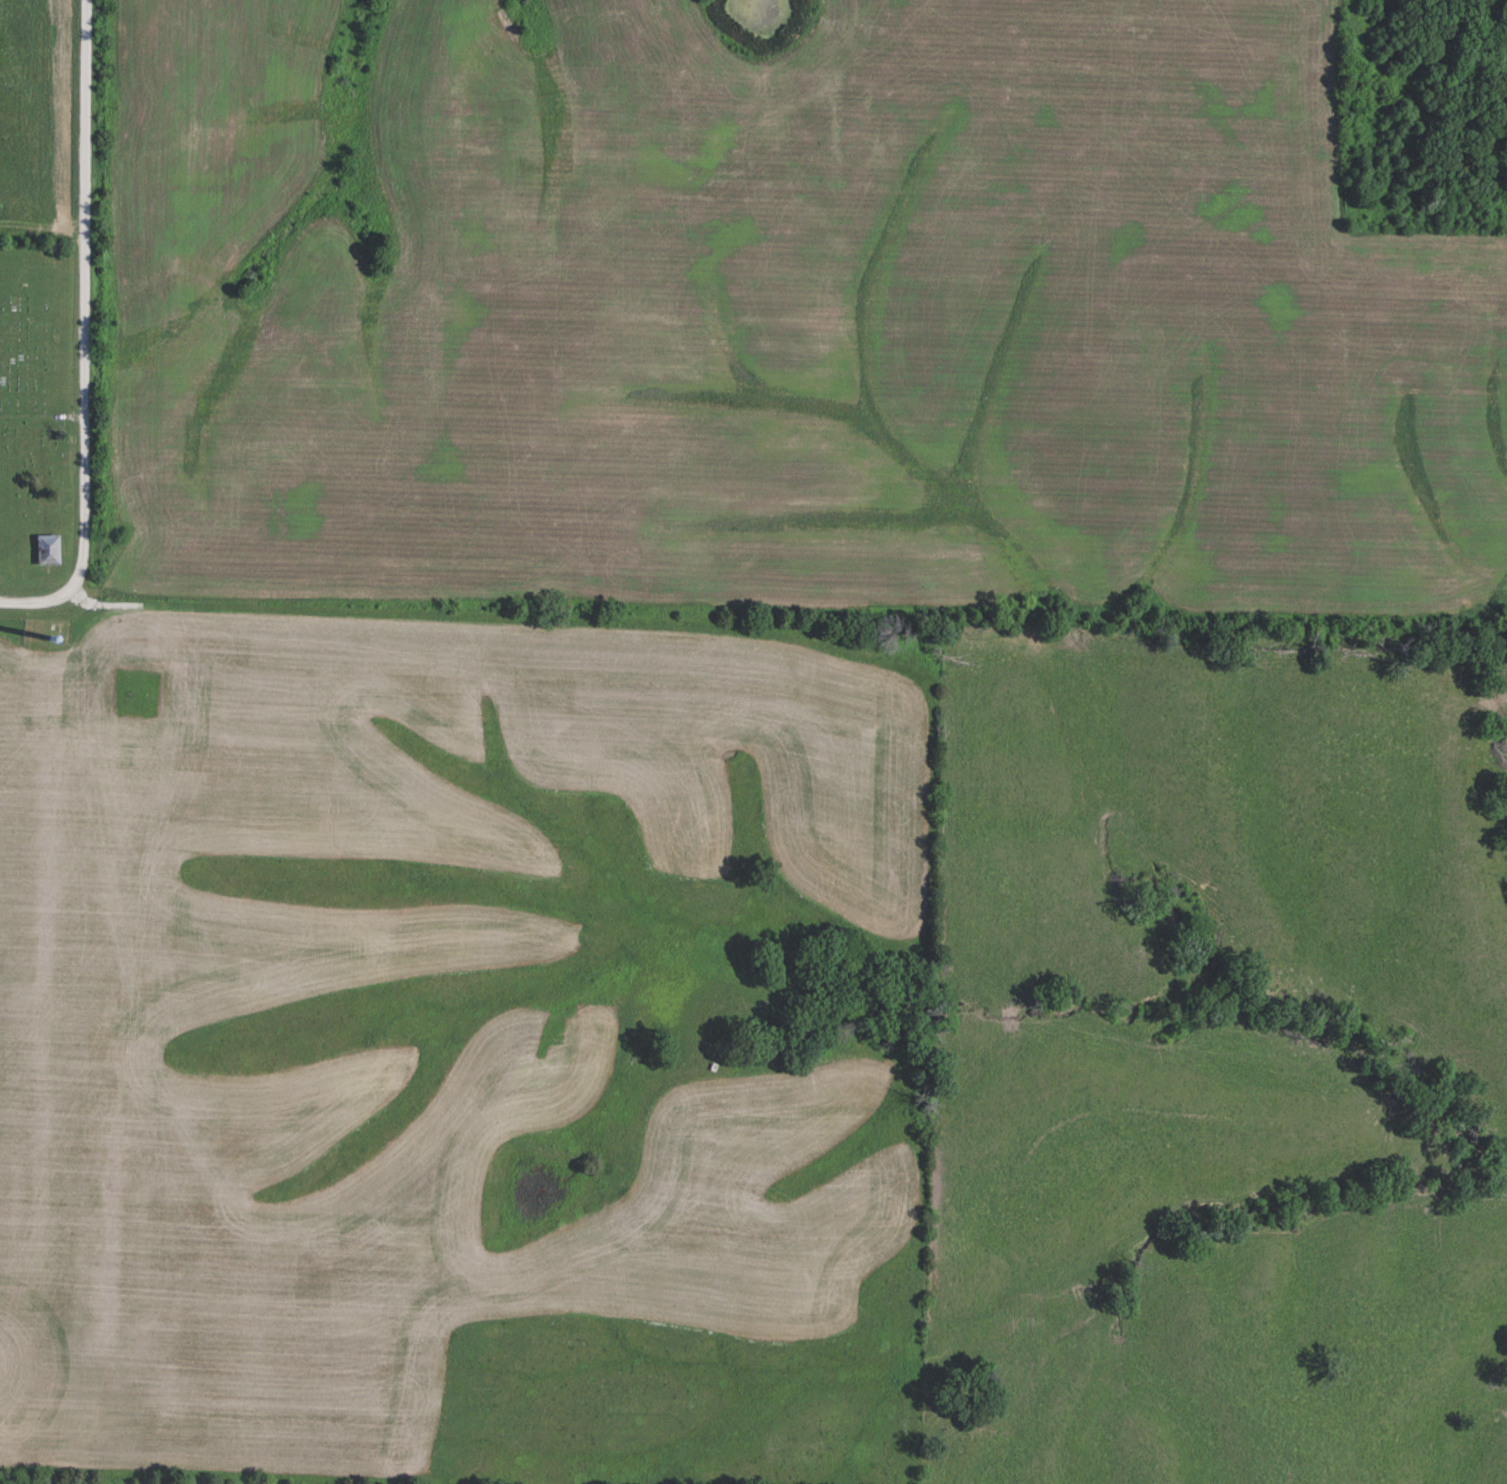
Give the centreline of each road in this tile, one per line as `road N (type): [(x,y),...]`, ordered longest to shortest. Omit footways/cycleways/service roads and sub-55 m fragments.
road 1 (residential): [(85,0),(83,564),(69,597),(0,604)]

